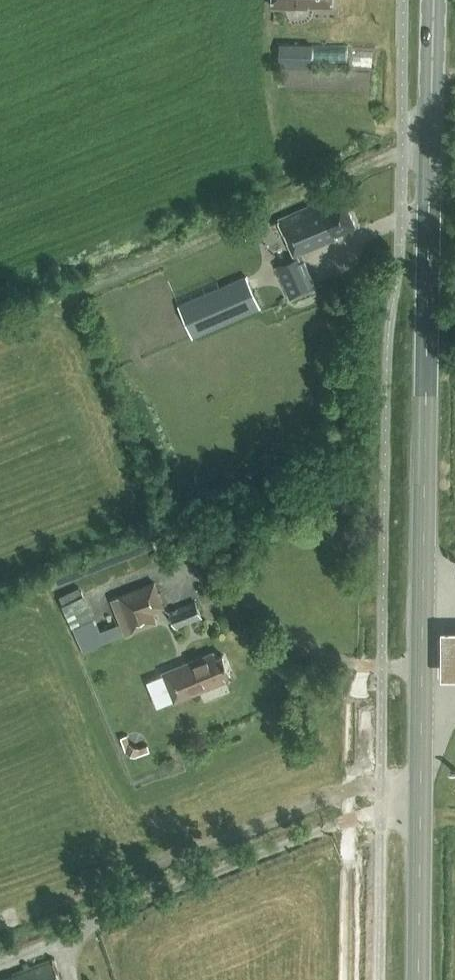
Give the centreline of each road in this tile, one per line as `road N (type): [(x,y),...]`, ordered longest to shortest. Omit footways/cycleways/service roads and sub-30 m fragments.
road 1 (primary): [(417,979),(416,567),(434,0)]
road 2 (unclassified): [(373,669),(372,979)]

